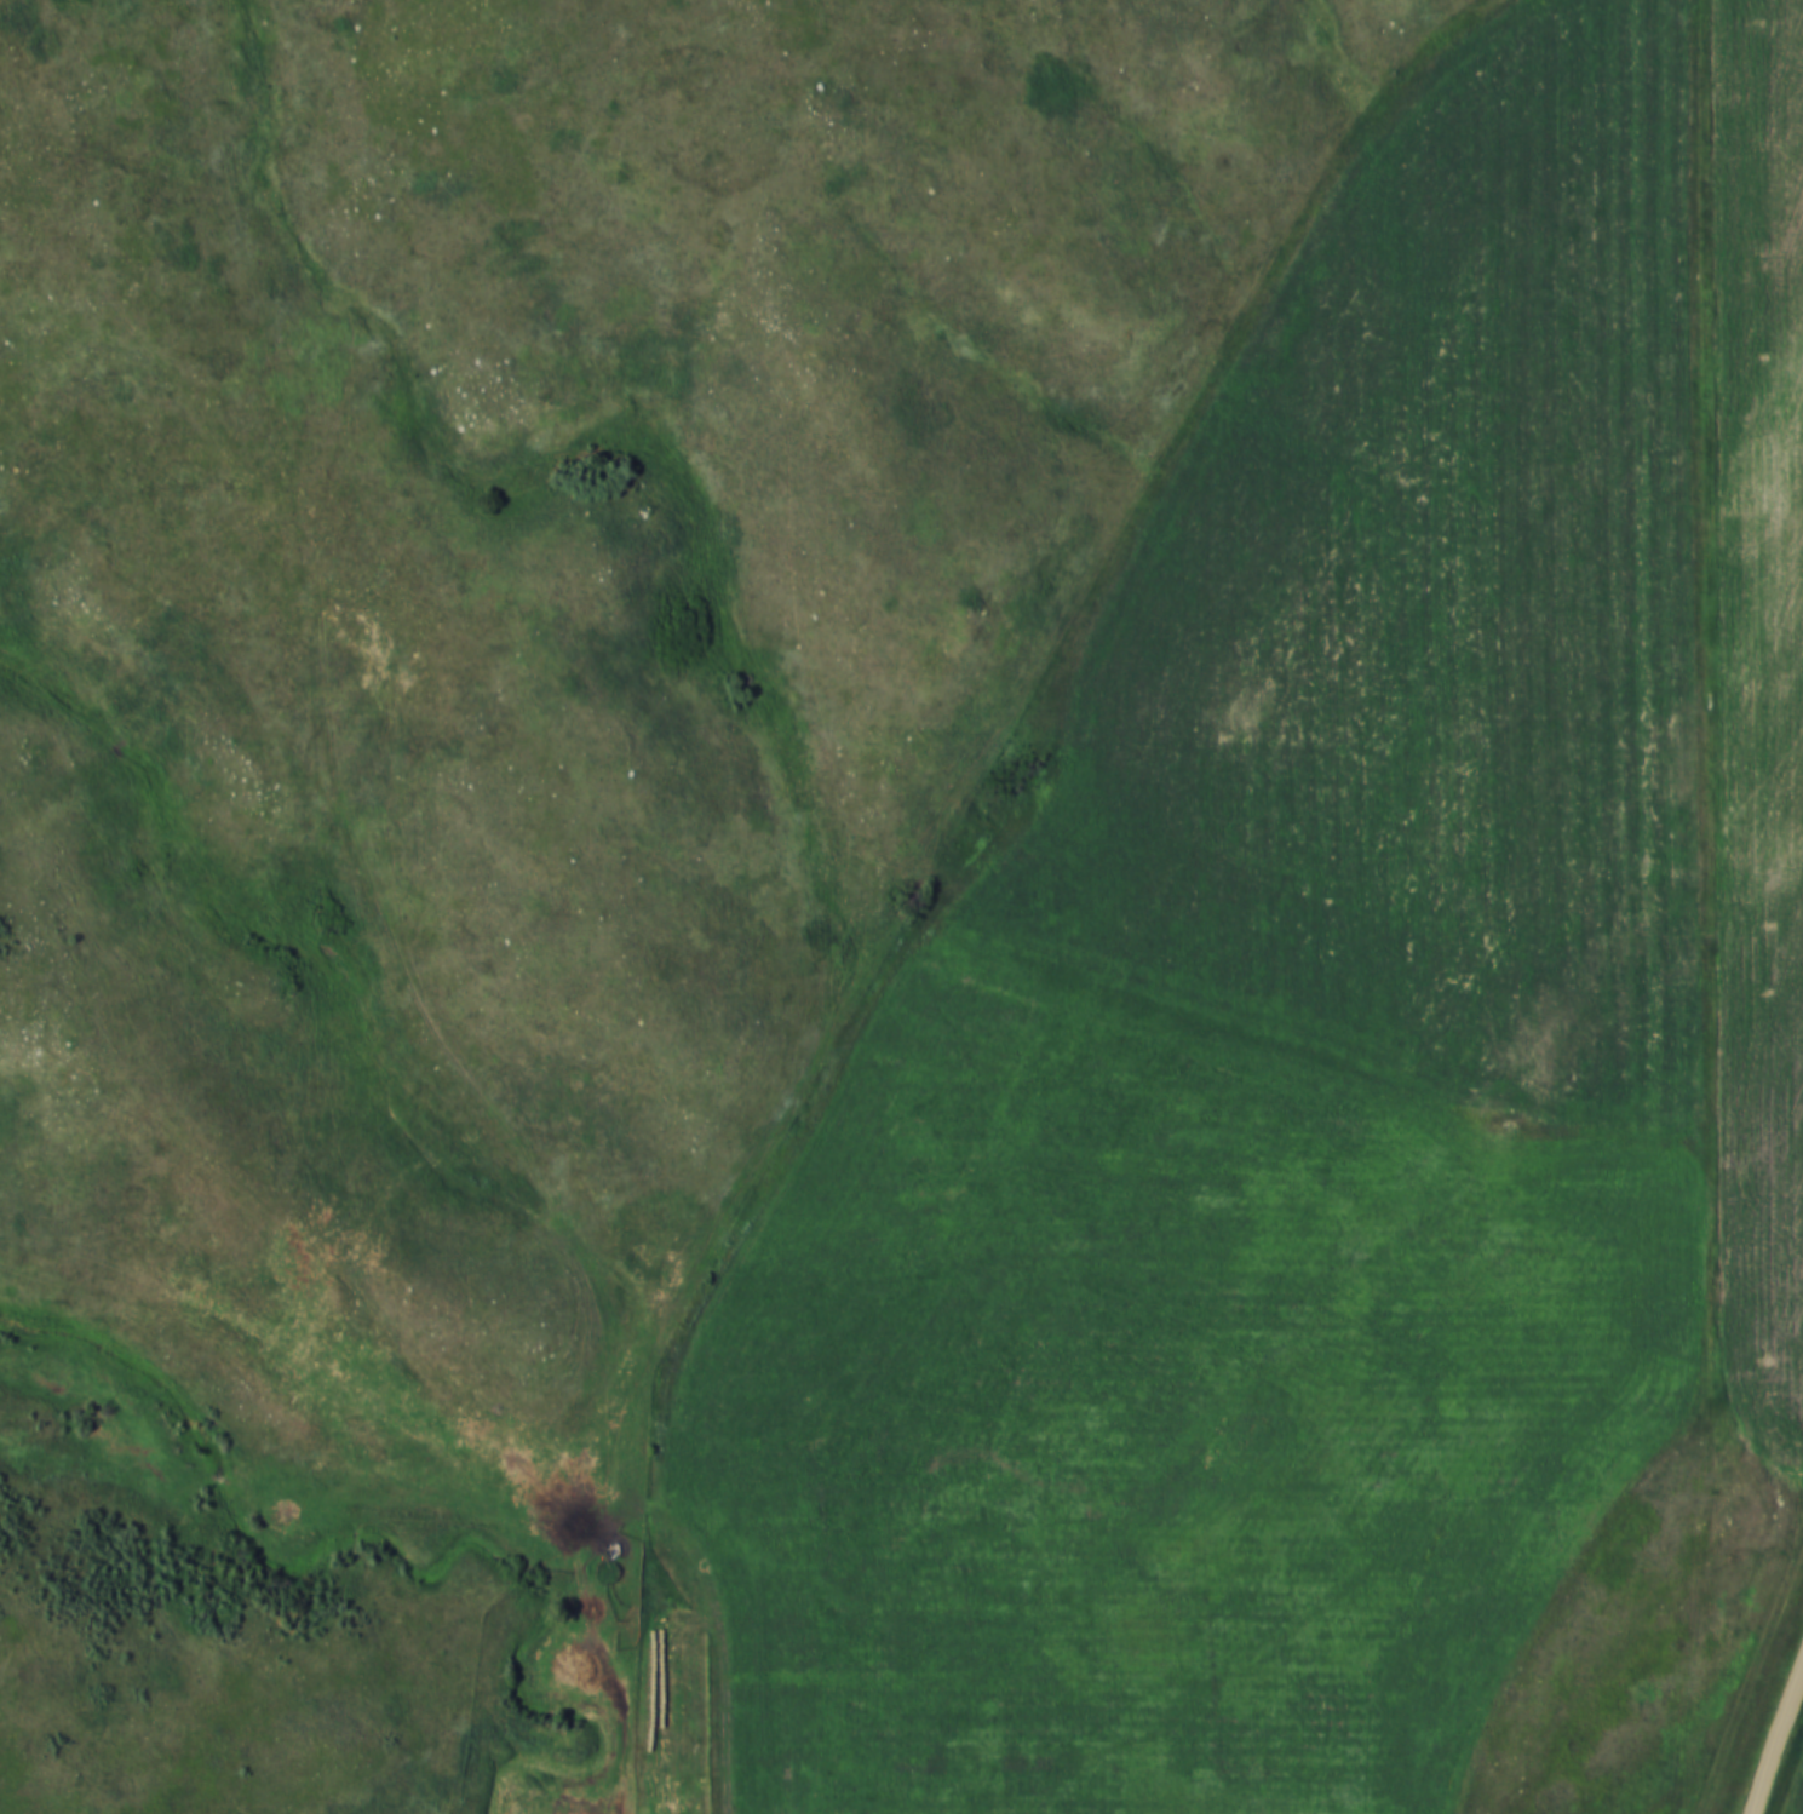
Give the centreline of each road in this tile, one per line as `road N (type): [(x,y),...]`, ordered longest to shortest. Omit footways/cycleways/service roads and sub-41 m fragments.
road 1 (residential): [(1591,1813),(1574,1781),(1572,1720),(1699,1532),(1712,1464),(1716,1179),(1706,1147),(1578,1029)]
road 2 (residential): [(1802,1676),(1755,1813)]

